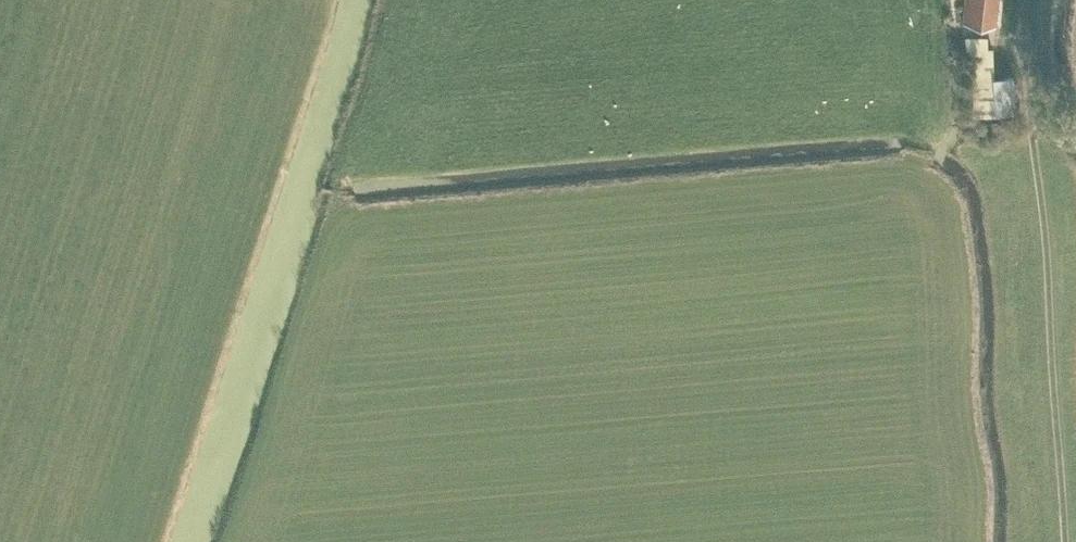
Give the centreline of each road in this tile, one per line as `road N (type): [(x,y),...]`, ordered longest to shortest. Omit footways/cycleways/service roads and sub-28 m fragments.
road 1 (track): [(1027,86),(1060,541)]

